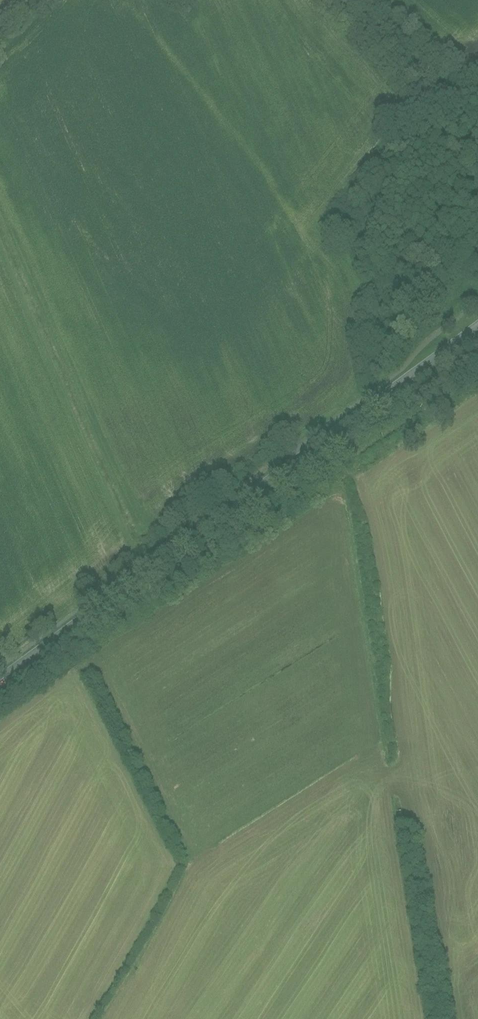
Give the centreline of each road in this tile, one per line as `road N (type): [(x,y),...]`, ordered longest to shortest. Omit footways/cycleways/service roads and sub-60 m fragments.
road 1 (tertiary): [(0,681),(477,323)]

